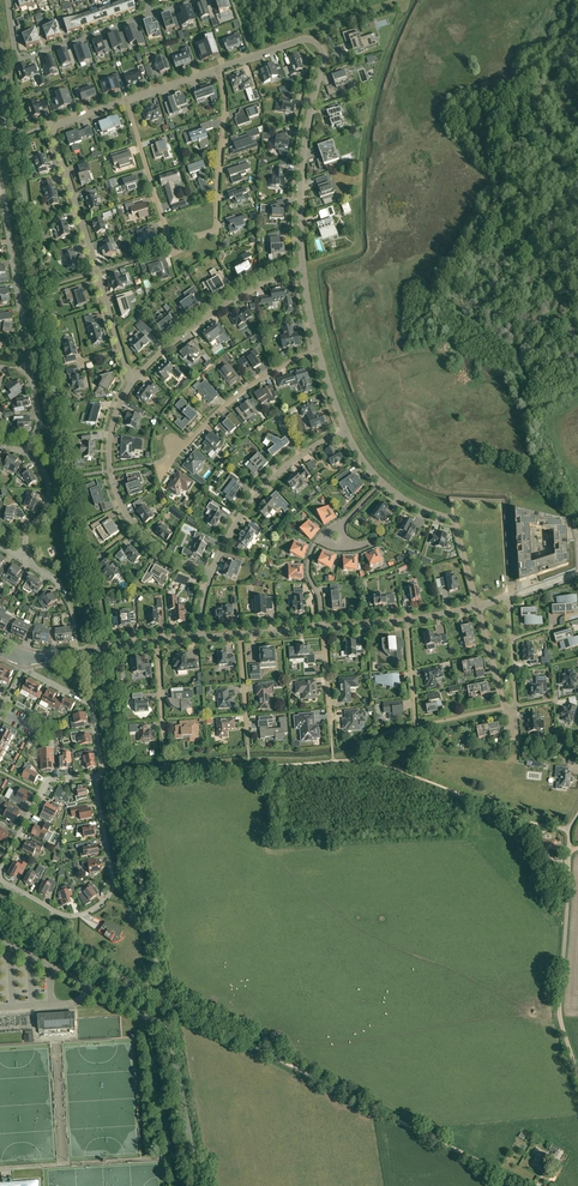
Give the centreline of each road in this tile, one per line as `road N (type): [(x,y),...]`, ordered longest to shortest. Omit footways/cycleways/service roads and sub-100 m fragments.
road 1 (track): [(528,1185),(163,999)]
road 2 (residential): [(133,382),(52,125),(126,100)]
road 3 (residential): [(213,572),(164,555),(118,497),(111,429),(133,382)]
road 4 (unclassified): [(577,1074),(560,1019),(568,831)]
road 5 (residential): [(94,776),(112,876),(107,897),(65,915),(0,880)]
road 6 (residential): [(303,267),(303,161),(324,53),(315,40)]
road 7 (residential): [(133,382),(208,316),(303,267)]
road 8 (residential): [(8,0),(16,62),(151,16)]
road 9 (residential): [(213,572),(250,502),(288,464),(345,431)]
road 10 (residential): [(30,373),(0,180)]
road 11 (residential): [(161,464),(245,391),(318,351)]
road 12 (residential): [(217,68),(225,107),(217,232),(204,235)]
road 13 (unclassified): [(199,1185),(168,1026)]
road 14 (residential): [(0,872),(47,779),(94,776)]
road 15 (residential): [(94,776),(101,767),(90,703),(24,669)]
road 16 (residential): [(169,241),(126,100)]
road 17 (residential): [(26,656),(156,641)]
road 18 (residential): [(20,558),(48,499),(46,477),(27,452)]

